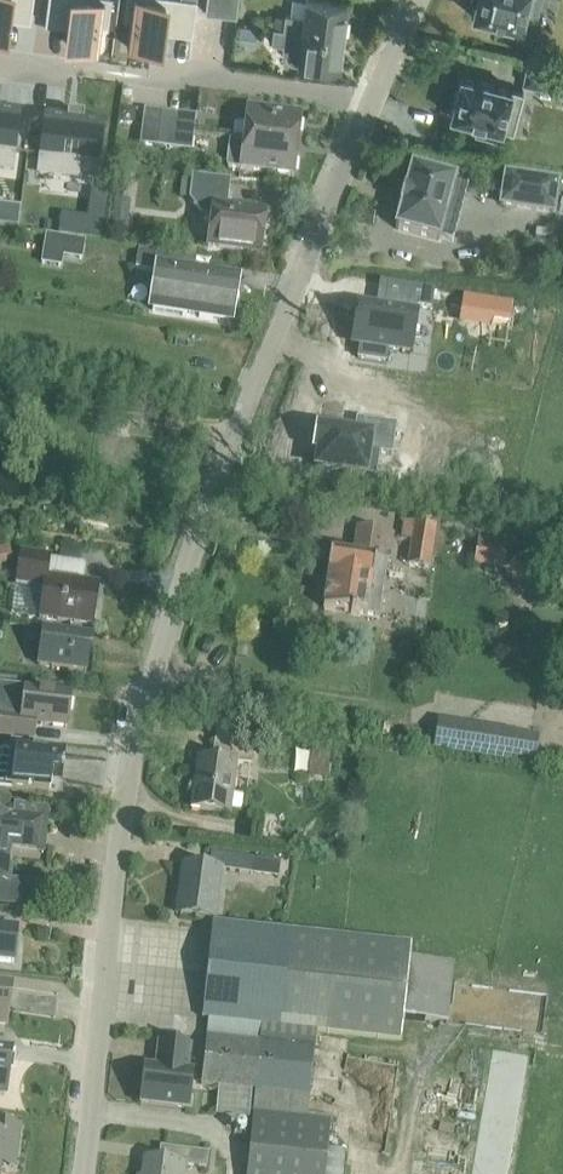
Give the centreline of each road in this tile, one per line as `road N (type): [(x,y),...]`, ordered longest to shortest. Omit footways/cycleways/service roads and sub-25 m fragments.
road 1 (residential): [(77,1173),(124,832),(158,673),(259,378),(426,0)]
road 2 (track): [(562,1055),(476,1041),(423,1062),(396,1173)]
road 3 (residential): [(0,56),(180,78)]

